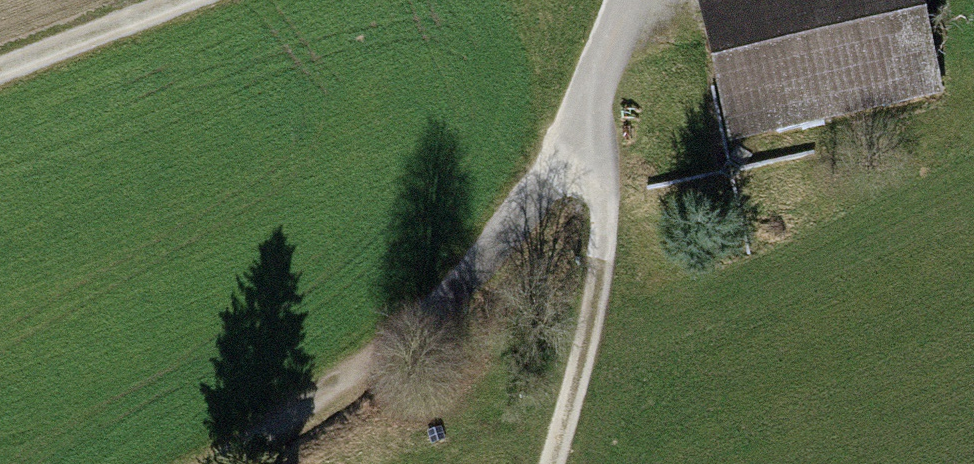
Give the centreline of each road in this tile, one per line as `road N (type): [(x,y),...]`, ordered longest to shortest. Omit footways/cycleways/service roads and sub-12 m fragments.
road 1 (track): [(554,463),(592,343),(616,199),(591,127),(486,273),(241,463)]
road 2 (track): [(0,79),(210,0)]
road 3 (residential): [(643,0),(591,127)]

